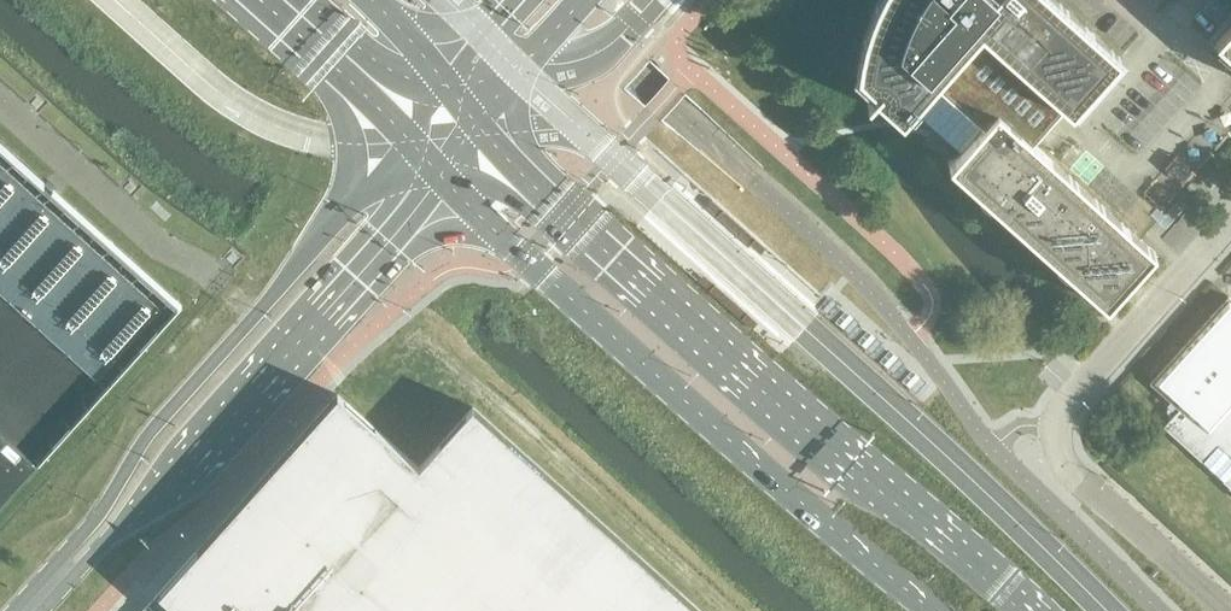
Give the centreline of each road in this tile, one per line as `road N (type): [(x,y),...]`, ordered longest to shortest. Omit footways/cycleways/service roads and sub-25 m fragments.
road 1 (secondary): [(1034,610),(738,369),(546,197),(476,123)]
road 2 (secondary): [(440,175),(926,610)]
road 3 (secondary): [(410,141),(146,434),(55,580)]
road 4 (secondary): [(55,580),(81,566),(185,467),(440,175)]
road 5 (unclassified): [(1230,224),(1085,378),(1055,426)]
road 6 (unclassified): [(1225,610),(1071,473),(1055,426)]
road 7 (primary): [(260,0),(410,141)]
road 8 (secondary): [(476,123),(581,0)]

